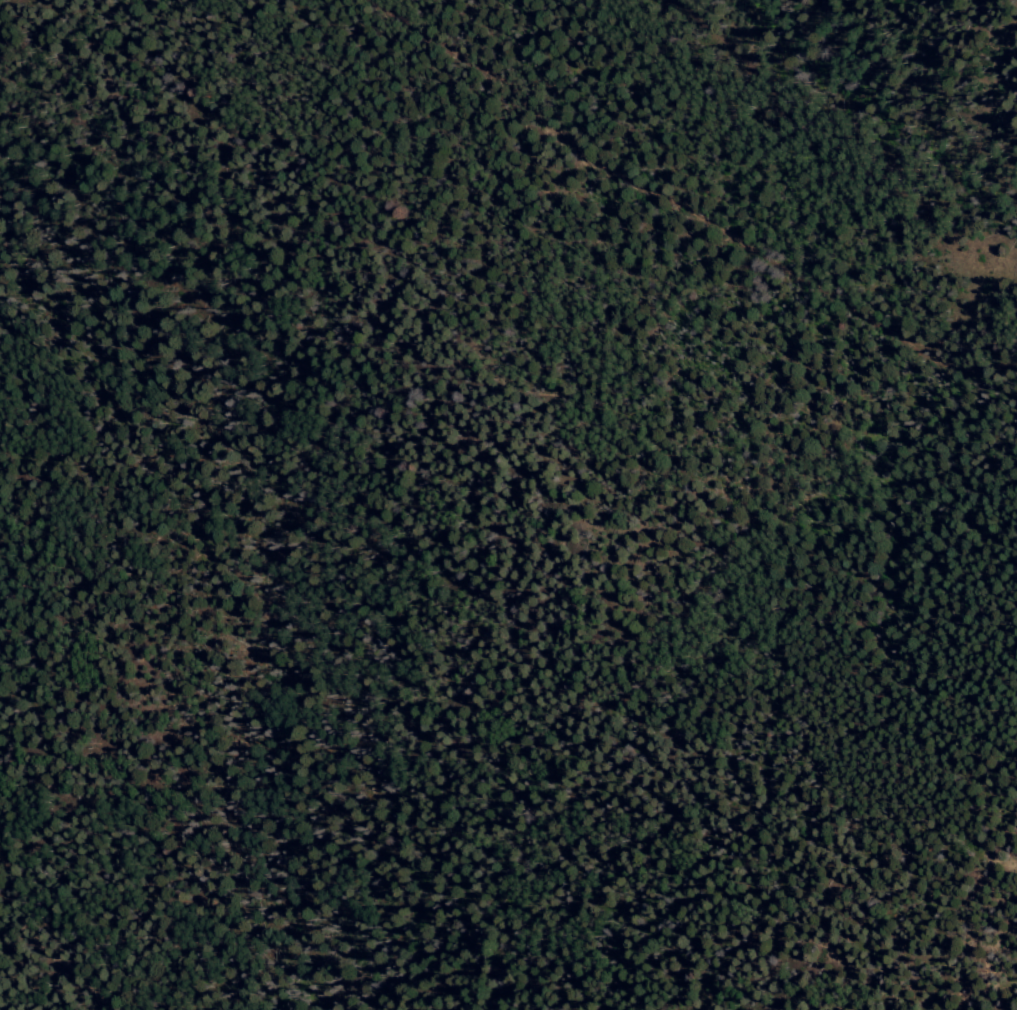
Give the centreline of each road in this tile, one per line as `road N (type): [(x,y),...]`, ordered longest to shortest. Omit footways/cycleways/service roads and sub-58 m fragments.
road 1 (track): [(336,0),(437,62),(565,161),(825,290),(922,364),(959,371),(1016,364)]
road 2 (track): [(0,909),(47,929),(111,998),(151,1009)]

